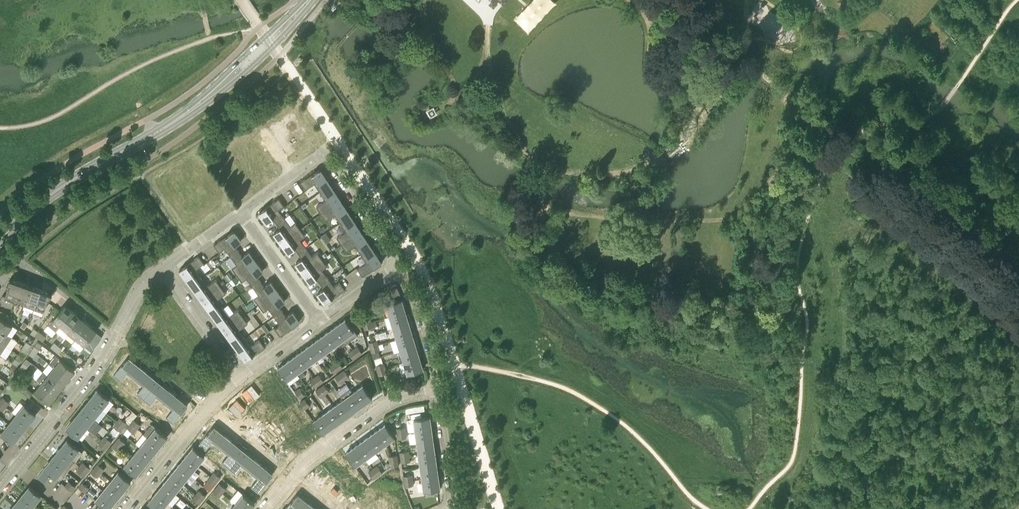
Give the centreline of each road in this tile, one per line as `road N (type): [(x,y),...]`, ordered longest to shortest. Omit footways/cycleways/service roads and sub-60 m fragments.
road 1 (residential): [(0,489),(90,379),(143,289),(164,269)]
road 2 (tertiary): [(0,239),(57,190),(183,116)]
road 3 (residential): [(266,508),(346,435),(398,401),(433,394)]
road 4 (tertiary): [(183,116),(247,71),(313,0)]
road 5 (residential): [(126,508),(242,377)]
road 6 (tertiary): [(304,0),(183,116)]
road 7 (residential): [(322,321),(242,213)]
road 8 (residential): [(396,272),(323,160)]
road 9 (residential): [(242,377),(164,269)]
road 10 (residential): [(433,394),(416,316),(396,272)]

